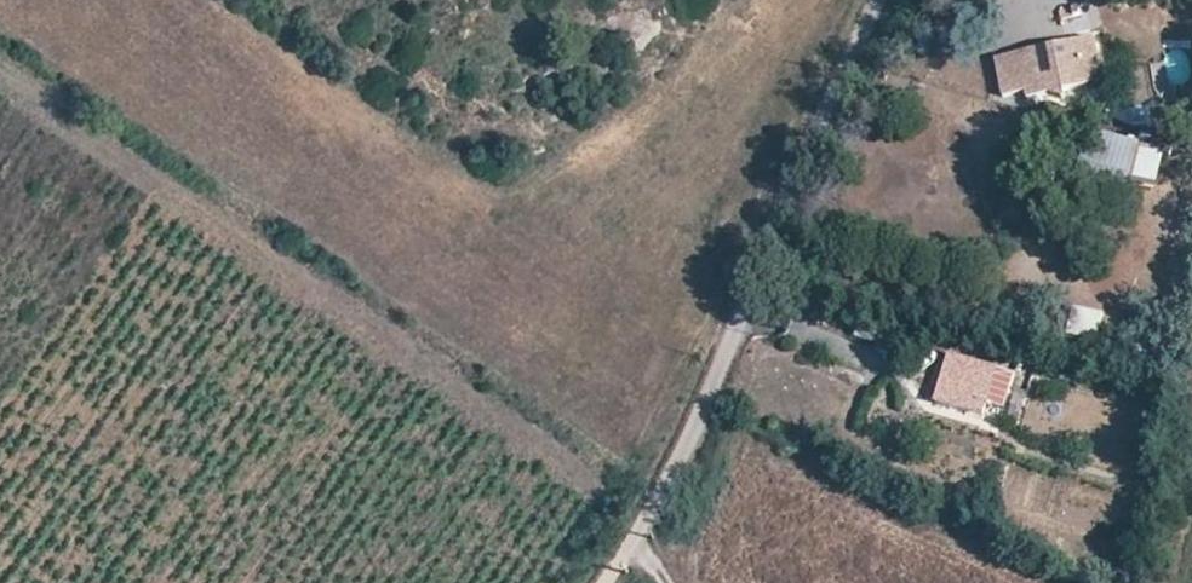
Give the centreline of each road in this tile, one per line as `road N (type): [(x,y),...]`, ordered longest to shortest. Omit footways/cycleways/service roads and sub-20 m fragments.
road 1 (unclassified): [(875,0),(673,477),(597,582)]

